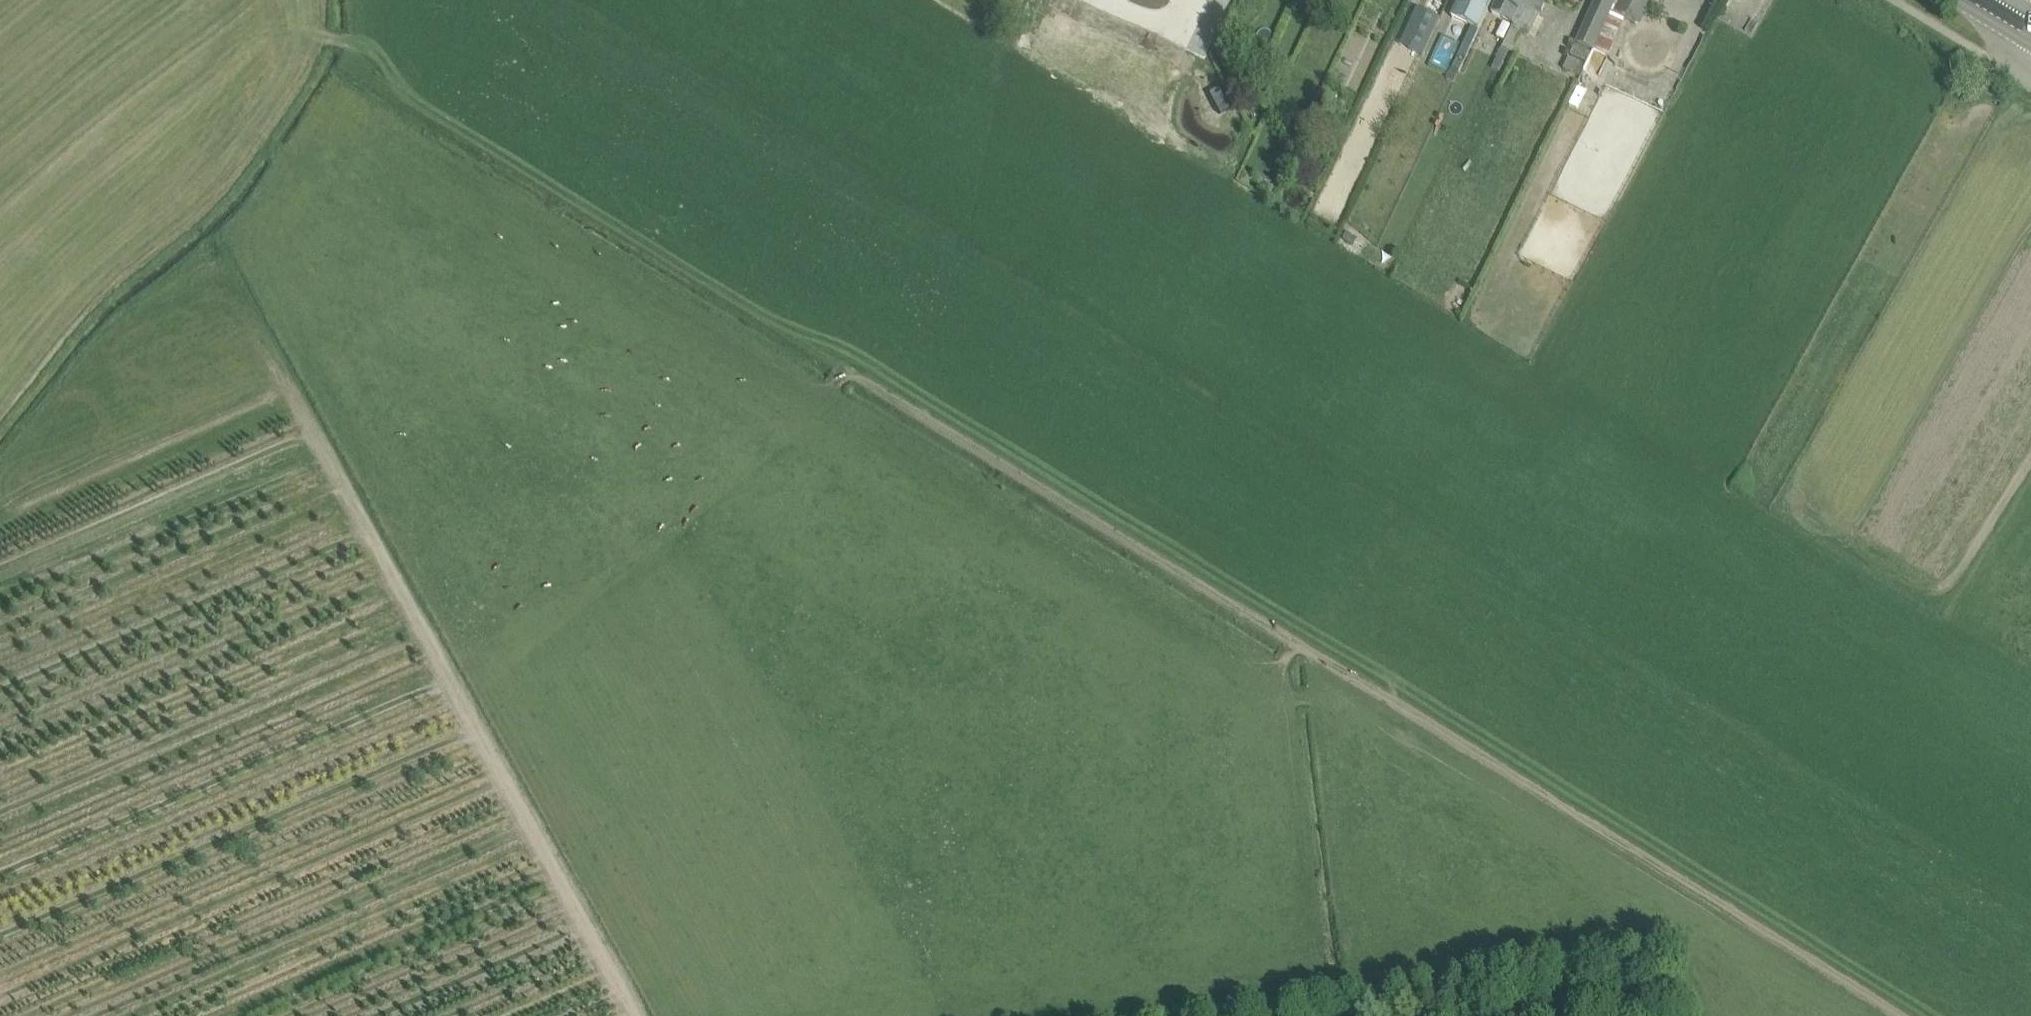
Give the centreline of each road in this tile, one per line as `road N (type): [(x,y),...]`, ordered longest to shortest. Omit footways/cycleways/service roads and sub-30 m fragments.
road 1 (track): [(633,1015),(315,434)]

